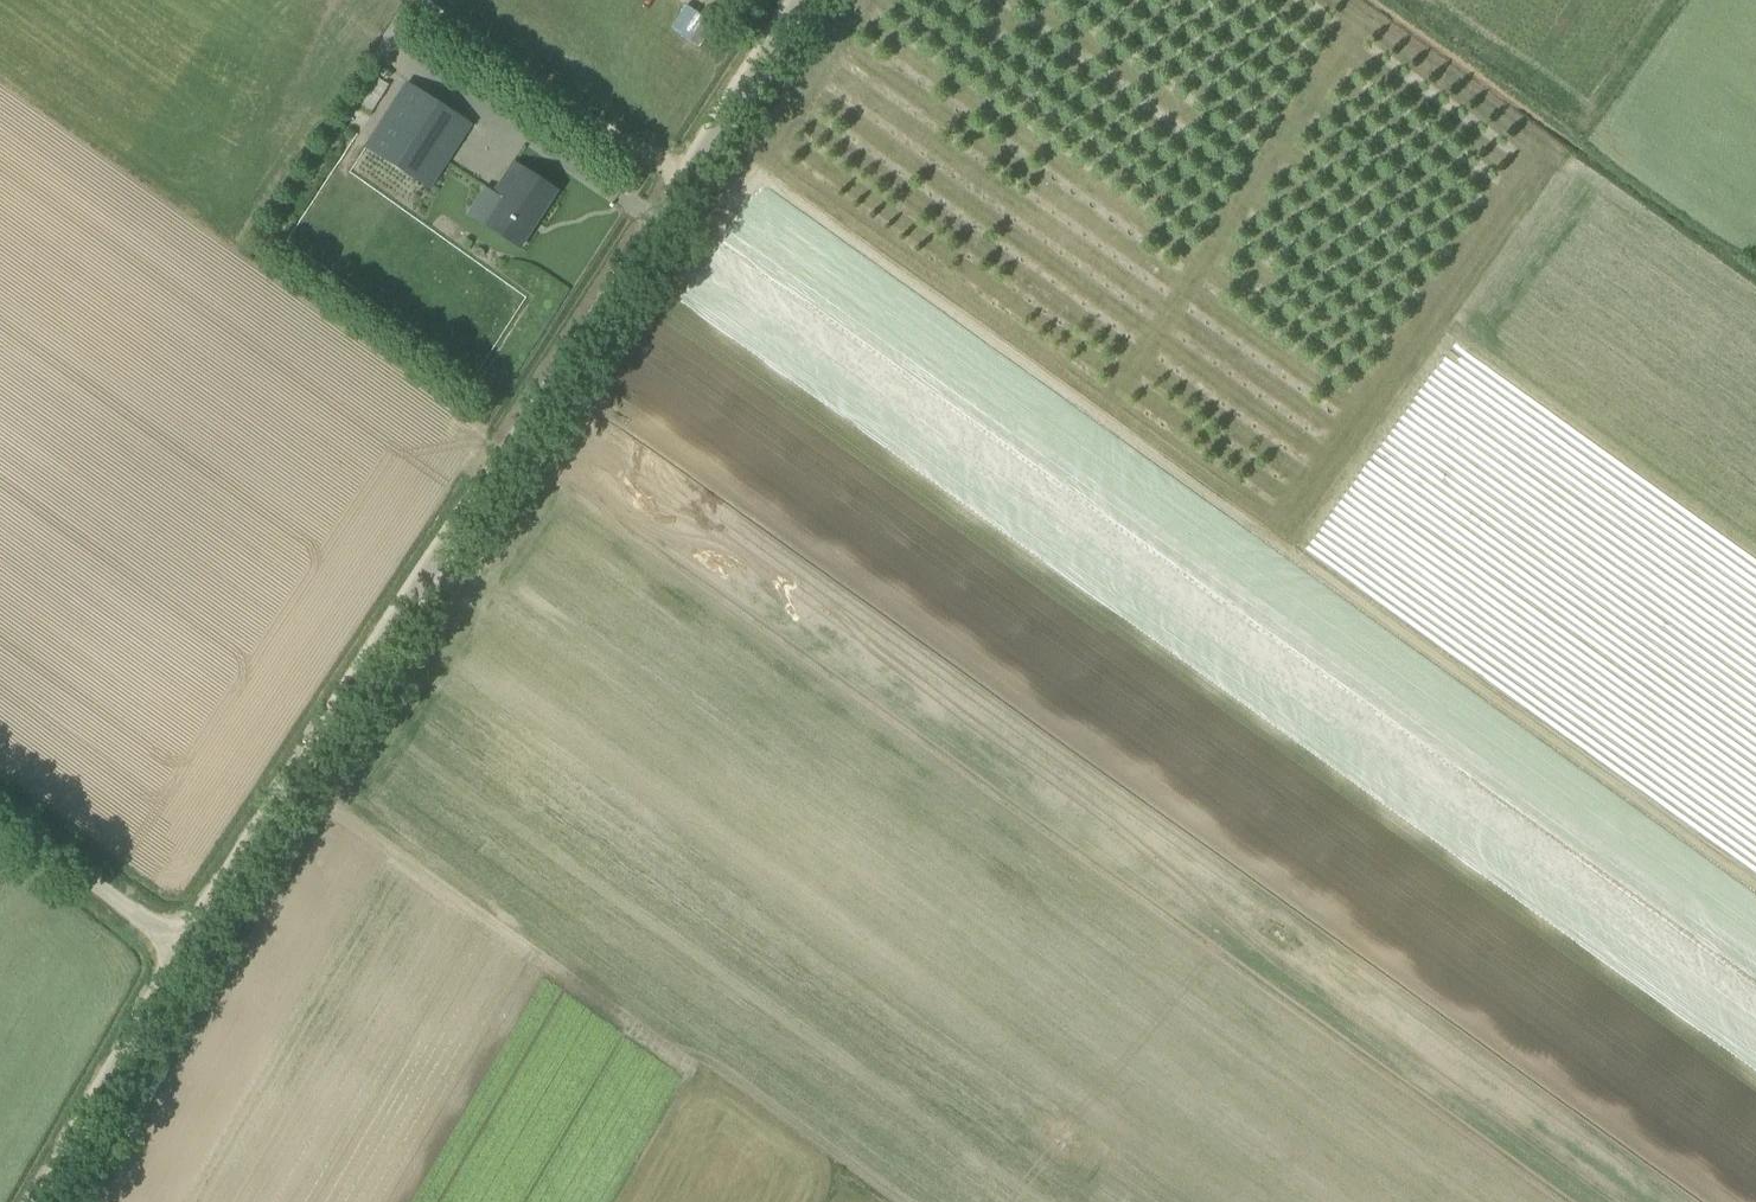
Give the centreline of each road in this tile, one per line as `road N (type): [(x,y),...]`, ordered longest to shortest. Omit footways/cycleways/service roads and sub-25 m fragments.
road 1 (unclassified): [(185,949),(803,0)]
road 2 (unclassified): [(38,1201),(185,949)]
road 3 (unclassified): [(185,949),(0,815)]

